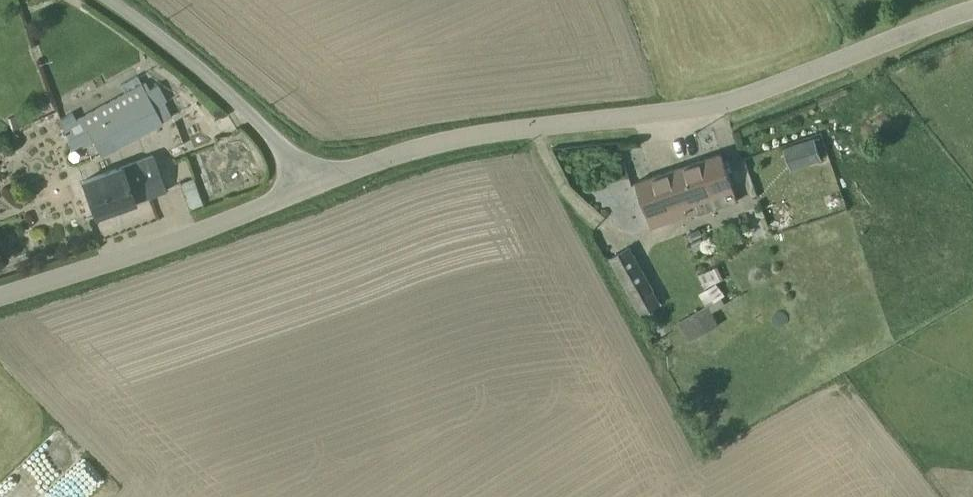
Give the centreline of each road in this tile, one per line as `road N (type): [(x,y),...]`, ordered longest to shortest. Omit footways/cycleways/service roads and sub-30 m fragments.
road 1 (unclassified): [(972,11),(699,109),(443,142),(312,186)]
road 2 (track): [(537,128),(702,456)]
road 3 (unclassified): [(312,186),(0,298)]
road 4 (unclassified): [(107,0),(246,109),(312,186)]

